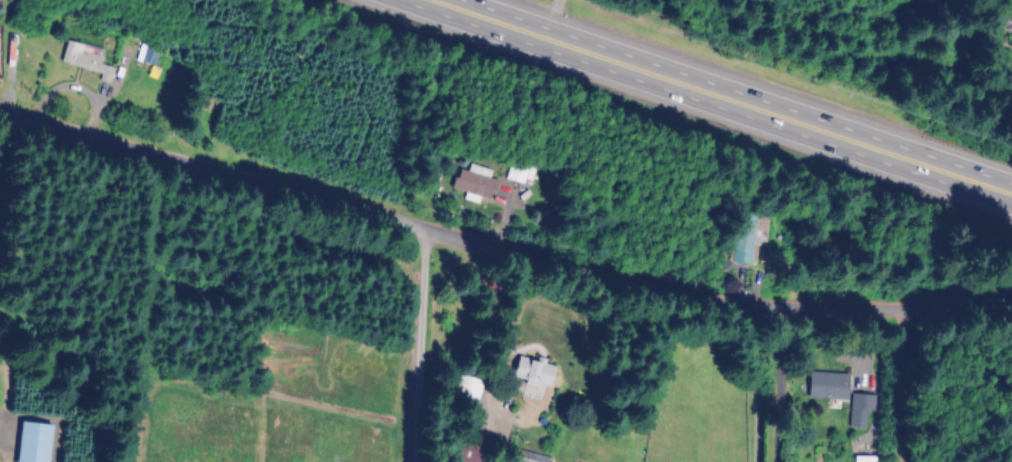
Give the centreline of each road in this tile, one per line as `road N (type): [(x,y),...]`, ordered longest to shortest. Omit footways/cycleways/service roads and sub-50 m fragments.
road 1 (residential): [(1011,314),(699,304),(0,107)]
road 2 (trunk): [(1011,198),(428,0)]

